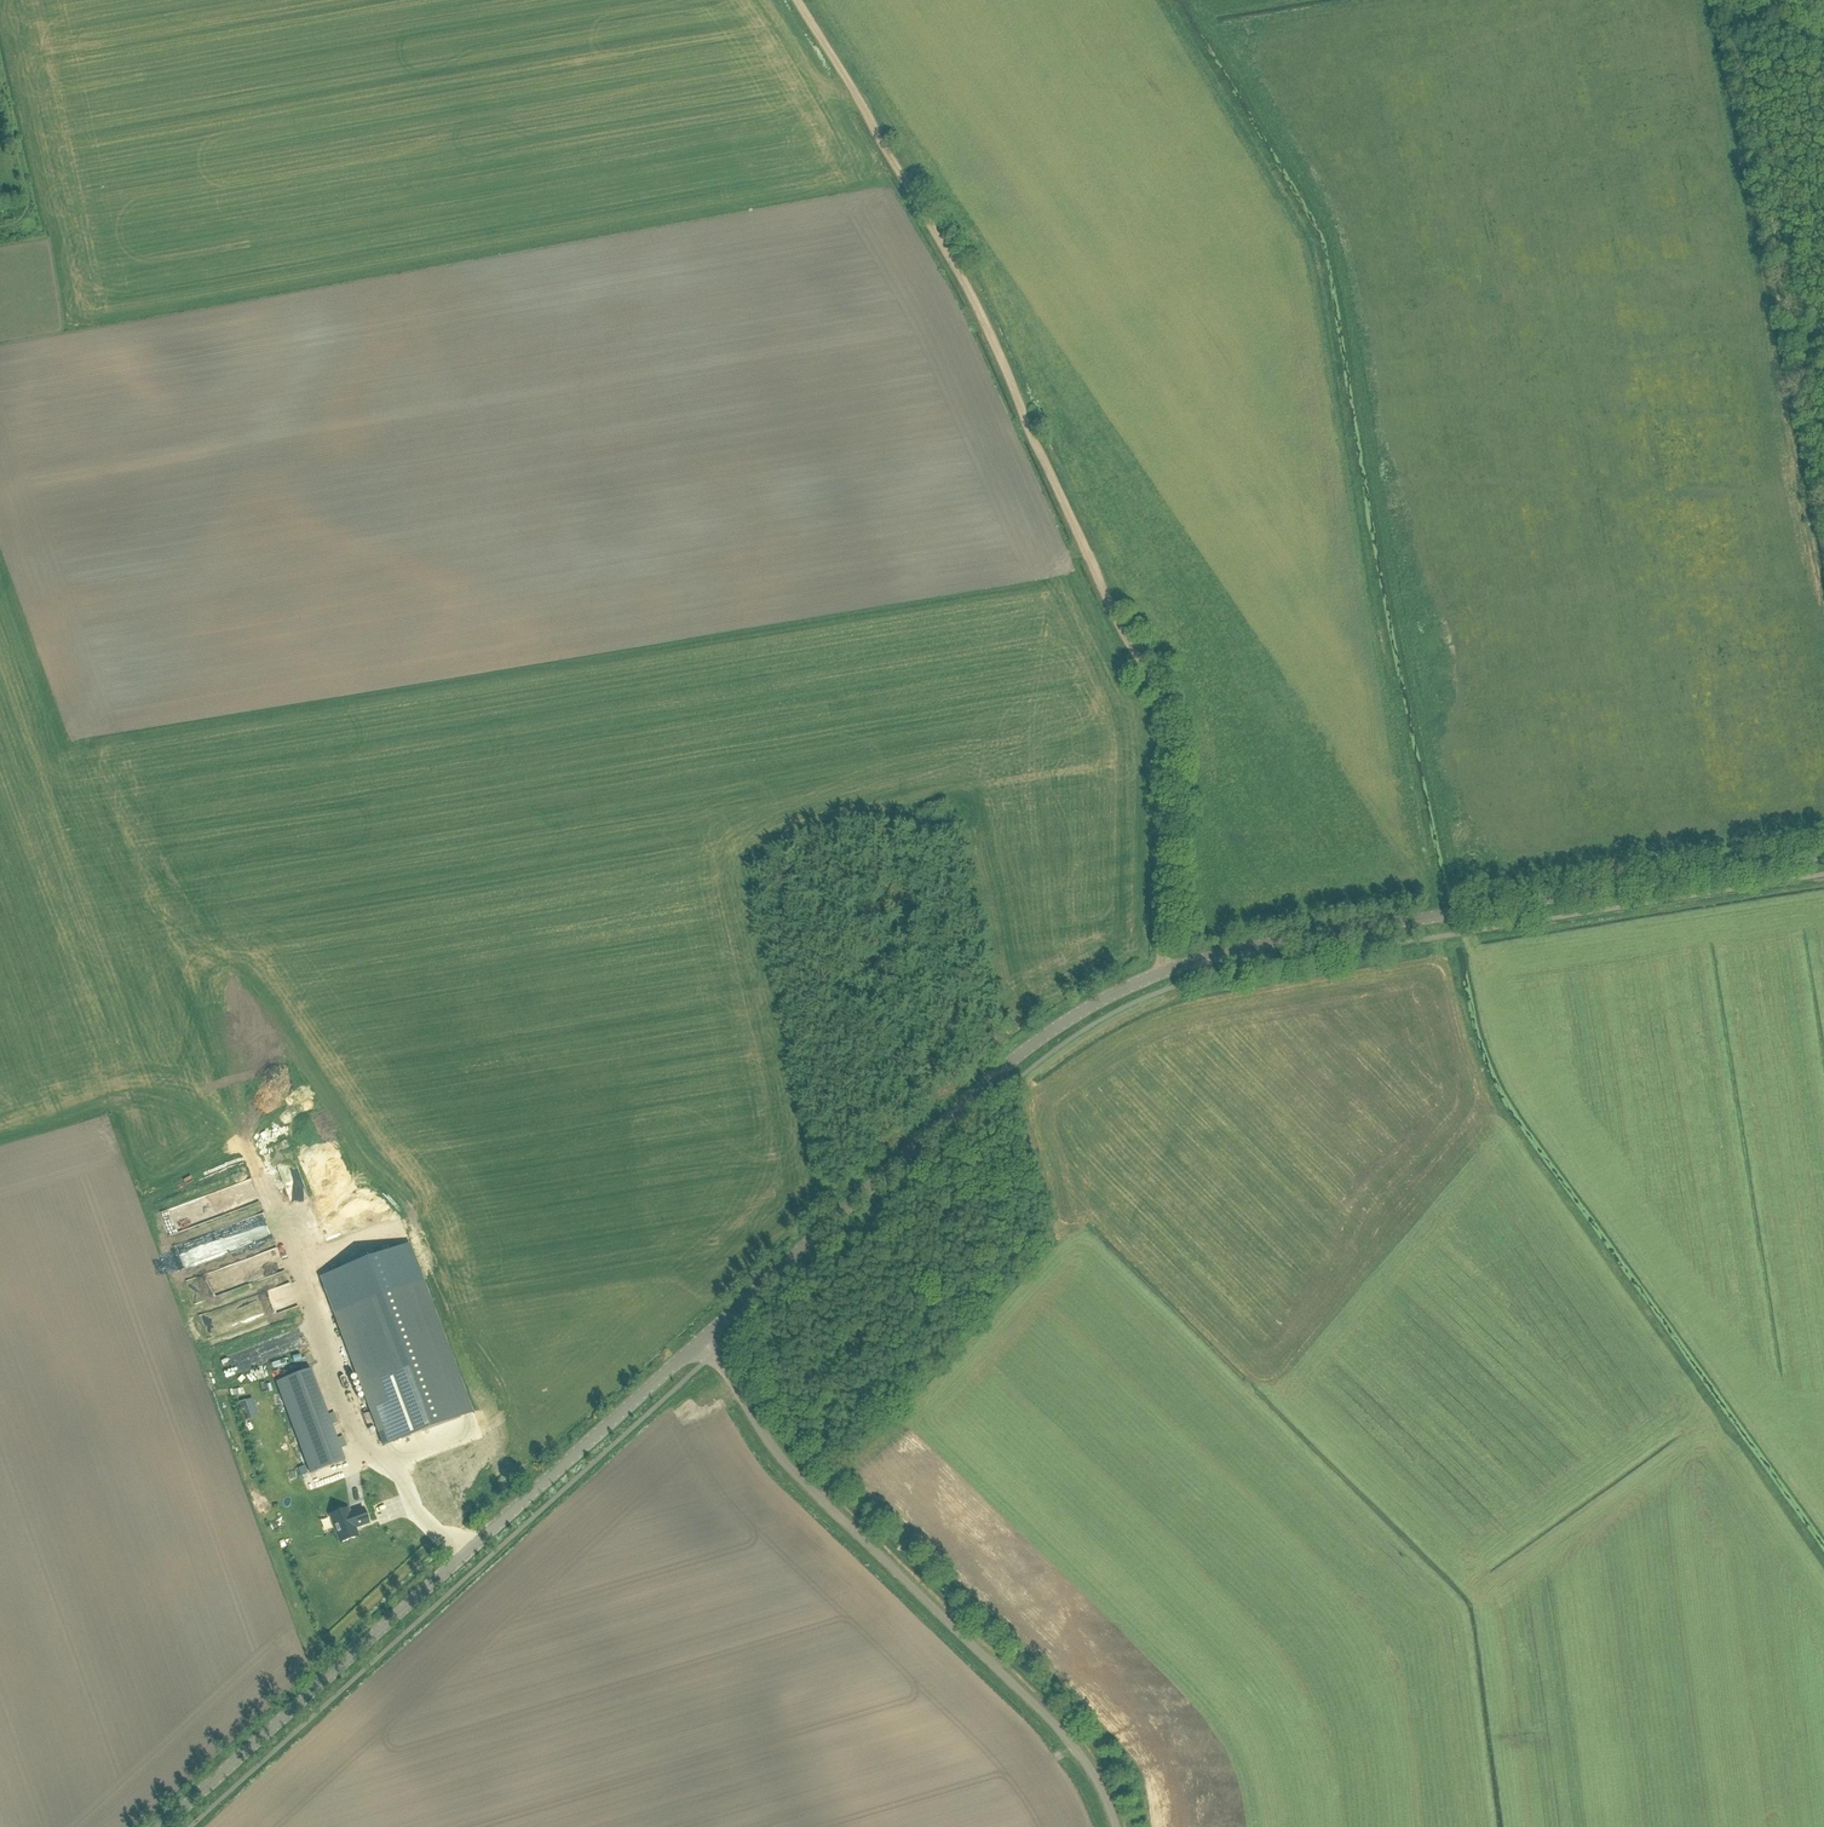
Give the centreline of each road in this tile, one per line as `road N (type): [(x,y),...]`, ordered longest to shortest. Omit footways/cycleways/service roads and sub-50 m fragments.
road 1 (tertiary): [(700,1339),(1047,1035),(1157,972),(1254,946),(1823,855)]
road 2 (track): [(1157,972),(1162,719),(968,285),(790,0)]
road 3 (tertiary): [(159,1826),(700,1339)]
road 4 (unclassified): [(1115,1826),(1077,1750),(770,1449),(700,1339)]

